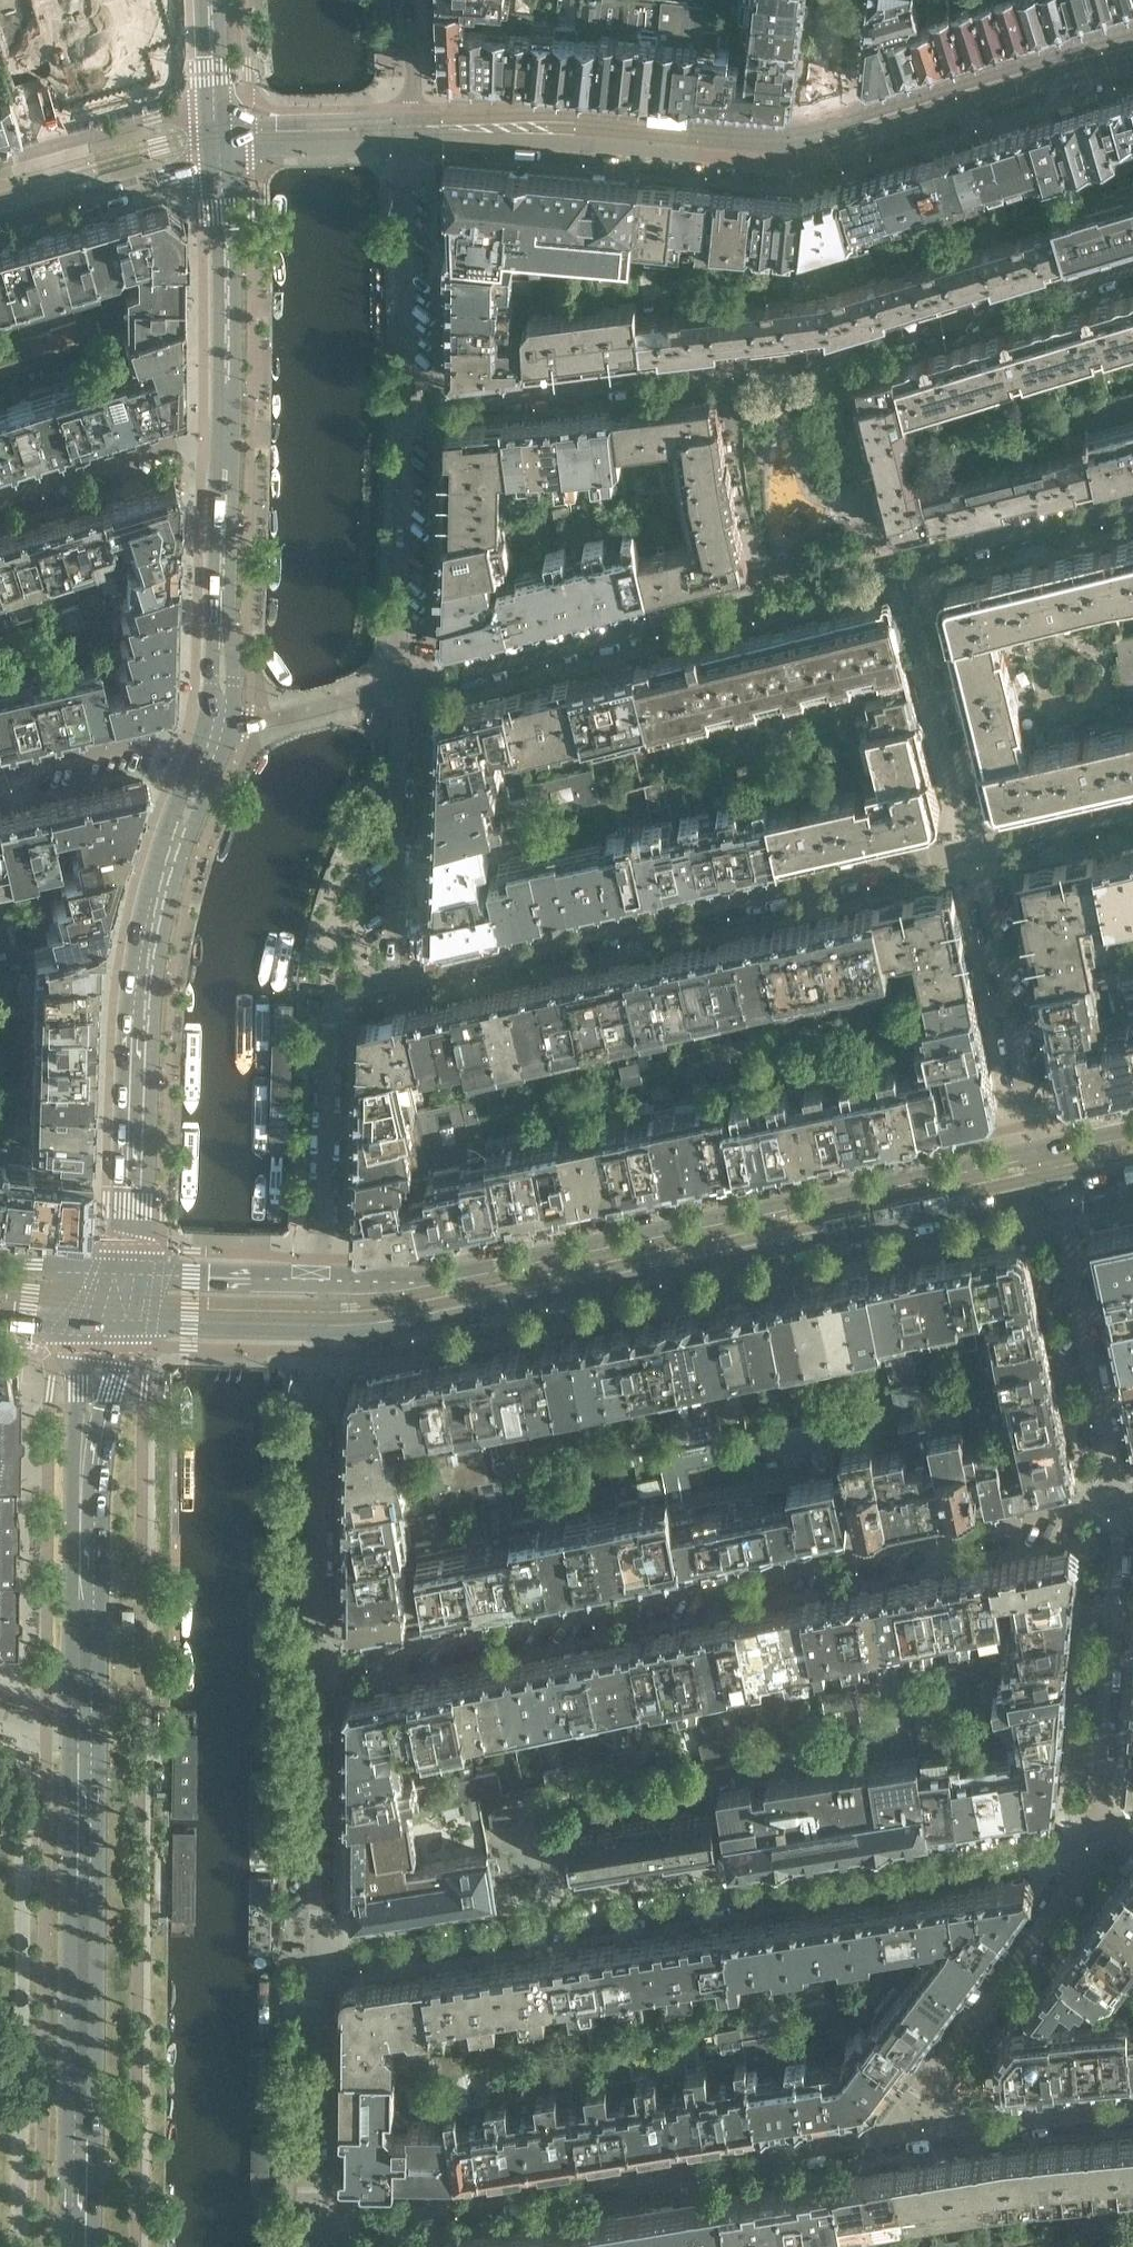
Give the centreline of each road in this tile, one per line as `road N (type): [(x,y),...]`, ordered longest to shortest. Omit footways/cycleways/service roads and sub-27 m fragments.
road 1 (residential): [(1117,1499),(326,1663)]
road 2 (residential): [(321,1965),(1099,1837)]
road 3 (residential): [(398,689),(903,577),(927,559),(1132,505)]
road 4 (residential): [(1132,269),(828,358),(407,409)]
road 5 (tertiary): [(1041,1152),(492,1268),(323,1280)]
road 6 (tertiary): [(332,1333),(410,1325),(1048,1190)]
road 7 (residential): [(970,850),(390,978)]
road 8 (residential): [(882,2140),(318,2234)]
road 9 (secondary): [(126,1274),(139,1207),(146,1029),(160,914),(171,854),(219,727)]
road 10 (secondary): [(79,2201),(85,1723)]
road 11 (residential): [(410,126),(549,126),(763,149),(824,138)]
road 12 (secondary): [(85,1723),(82,1476),(111,1326)]
road 13 (residential): [(1099,1837),(1079,1882),(882,2140)]
road 14 (residential): [(1117,1499),(1099,1837)]
road 15 (residential): [(390,978),(354,991),(331,1027),(323,1280)]
road 16 (residential): [(332,1333),(326,1663)]
road 17 (residential): [(1048,1190),(1117,1499)]
road 18 (residential): [(1041,1152),(970,850)]
road 19 (secondary): [(226,444),(216,135)]
road 20 (residential): [(326,1663),(321,1965)]
road 21 (residential): [(398,689),(390,978)]
road 22 (residential): [(1132,46),(858,128)]
road 23 (secondary): [(219,727),(226,444)]
road 24 (residential): [(410,126),(407,409)]
road 25 (residential): [(407,409),(398,689)]
road 26 (residential): [(318,2234),(321,1965)]
road 27 (residential): [(1132,2114),(882,2140)]
road 28 (residential): [(0,224),(169,174),(189,166),(216,135)]
road 29 (residential): [(0,496),(173,443),(226,444)]
road 30 (residential): [(216,135),(153,117),(0,163)]
road 31 (residential): [(219,727),(0,773)]
road 32 (tertiary): [(111,1326),(332,1333)]
road 33 (tertiary): [(323,1280),(126,1274)]
road 34 (residential): [(216,135),(410,126)]
road 35 (residential): [(219,727),(398,689)]
road 36 (residential): [(1132,813),(970,850)]
road 37 (residential): [(824,138),(841,0)]
road 38 (secondary): [(216,135),(209,0)]
road 39 (tertiary): [(126,1274),(0,1262)]
road 40 (residential): [(412,0),(410,126)]

